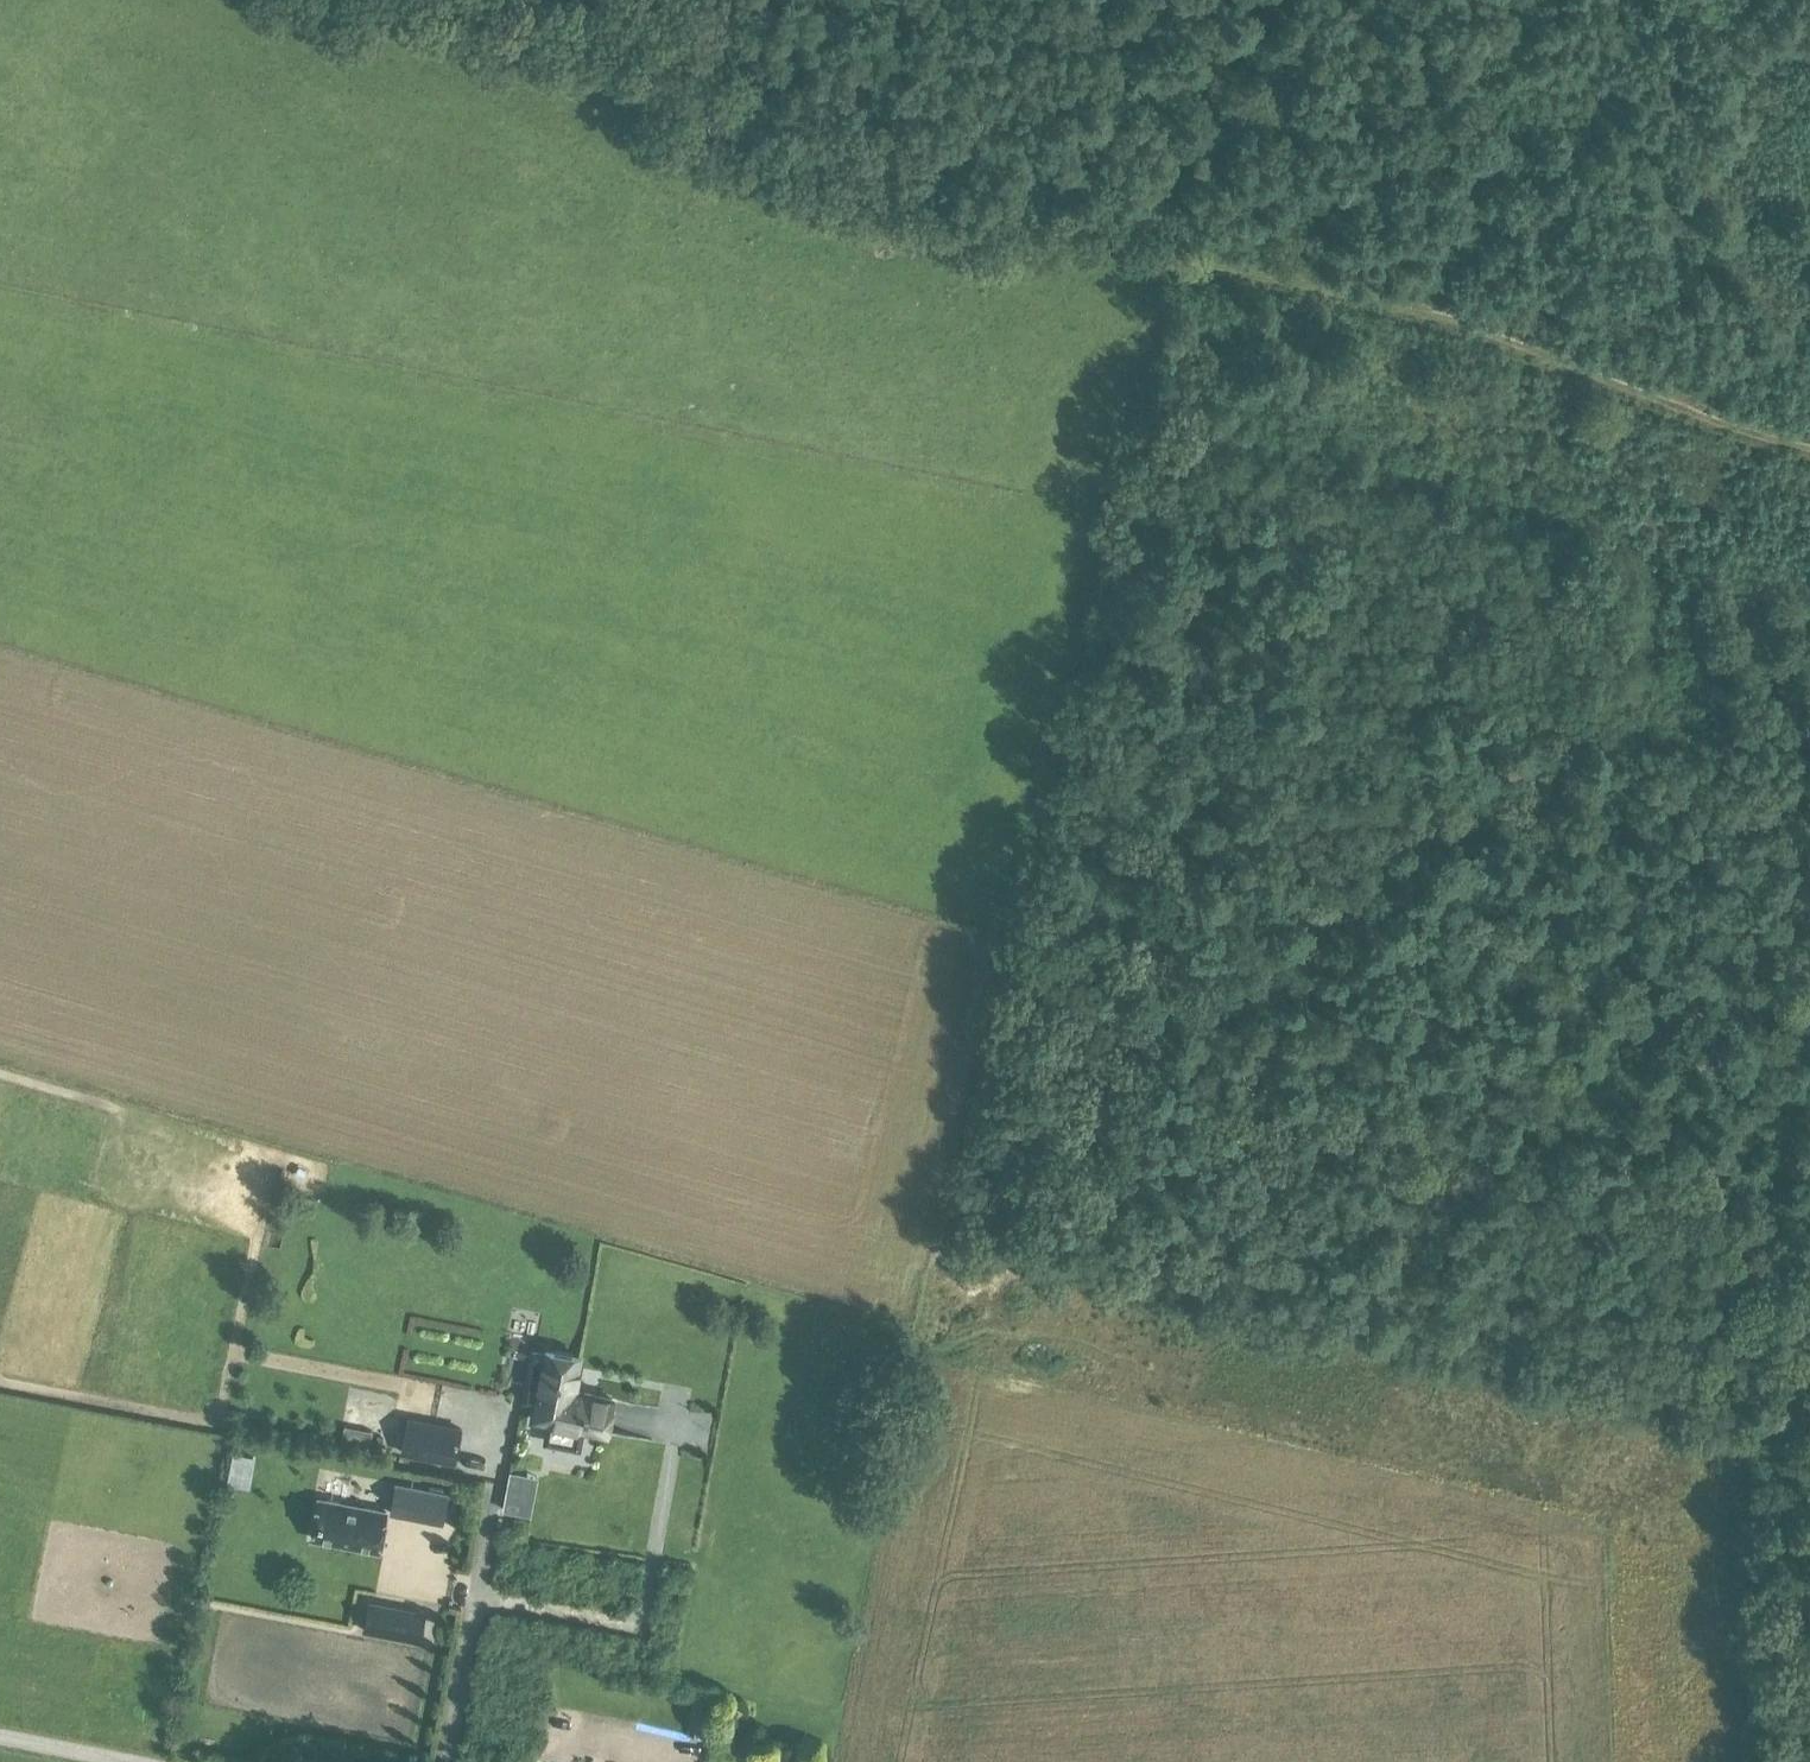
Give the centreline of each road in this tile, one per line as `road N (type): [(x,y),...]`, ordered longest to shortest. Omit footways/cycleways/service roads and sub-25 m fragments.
road 1 (track): [(1809,448),(1409,308),(1167,253),(1158,227),(1171,173),(1221,65),(1269,0)]

